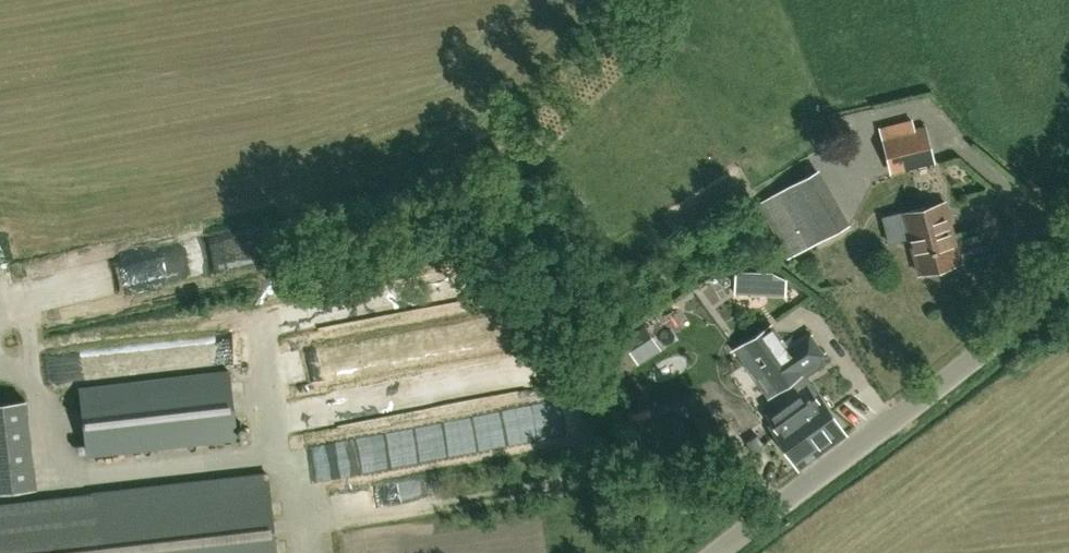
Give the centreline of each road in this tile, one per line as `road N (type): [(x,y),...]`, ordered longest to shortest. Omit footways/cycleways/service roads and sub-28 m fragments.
road 1 (tertiary): [(723,552),(1068,286)]

